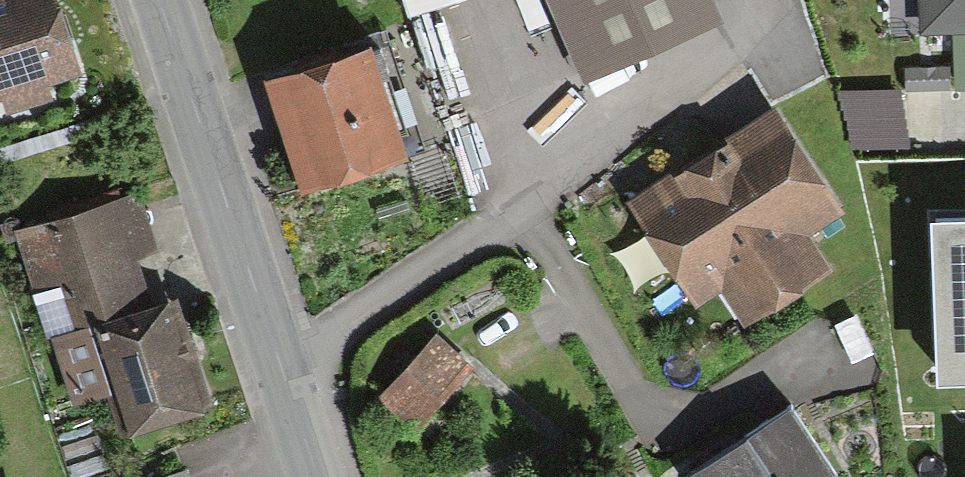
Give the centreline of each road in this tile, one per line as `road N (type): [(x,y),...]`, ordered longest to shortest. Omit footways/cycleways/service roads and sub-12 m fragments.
road 1 (tertiary): [(315,476),(157,0)]

